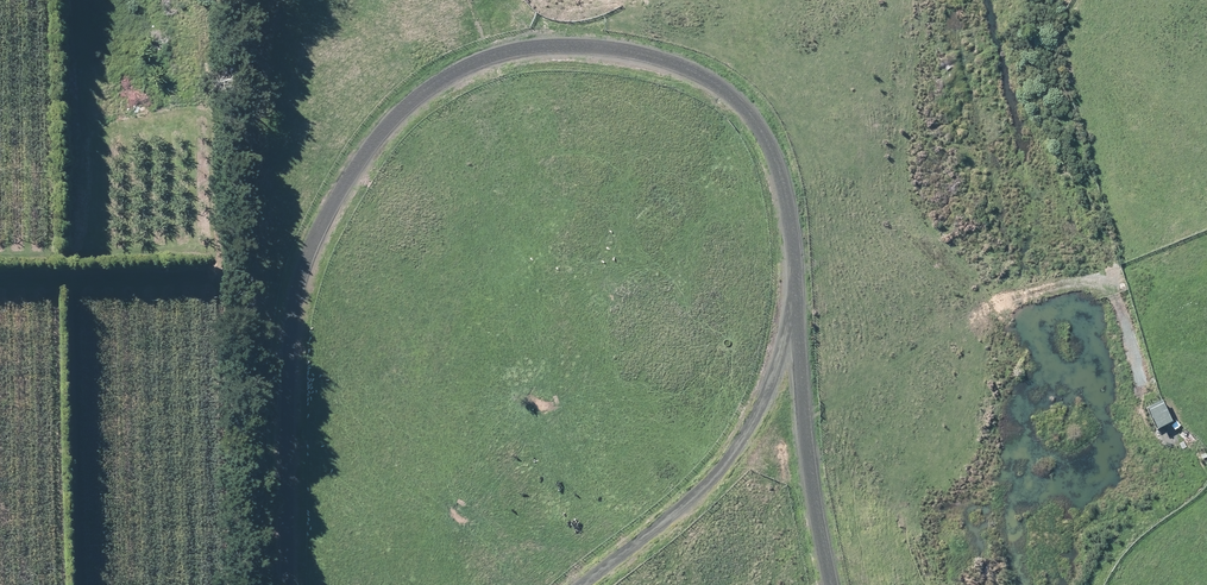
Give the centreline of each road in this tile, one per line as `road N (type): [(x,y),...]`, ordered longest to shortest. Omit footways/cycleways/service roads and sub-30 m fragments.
road 1 (track): [(593,584),(740,448),(779,364),(792,256),(771,140),(718,85),(639,58),(547,57),(470,79),(417,114),(337,191),(304,264),(298,311)]
road 2 (track): [(298,311),(299,584)]
road 3 (track): [(779,364),(800,403),(837,584)]

